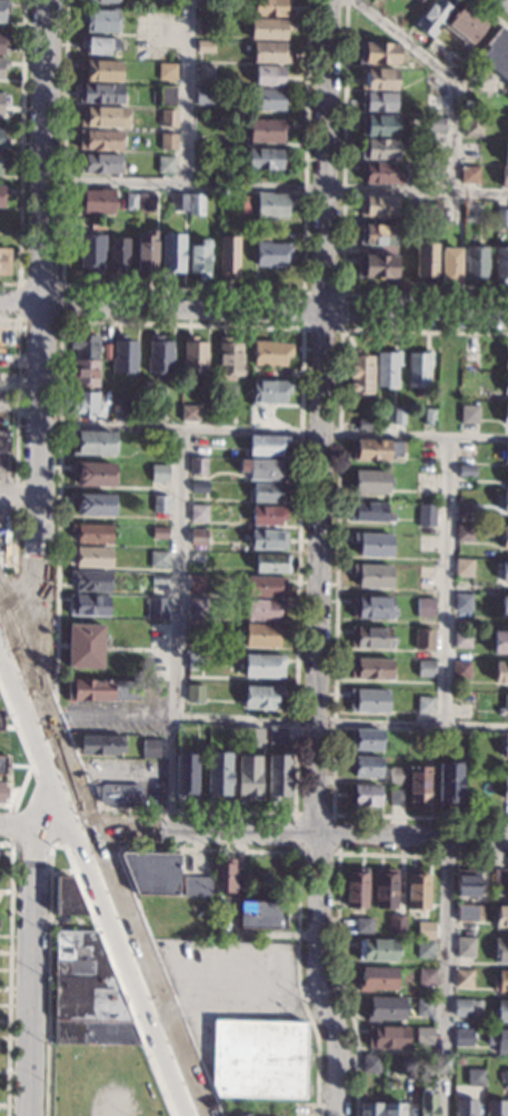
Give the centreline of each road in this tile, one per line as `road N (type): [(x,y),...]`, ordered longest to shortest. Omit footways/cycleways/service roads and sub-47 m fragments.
road 1 (residential): [(335,1115),(337,1043),(313,975),(320,310)]
road 2 (secondary): [(33,707),(48,0)]
road 3 (residential): [(507,841),(91,827)]
road 4 (residential): [(320,310),(0,300)]
road 5 (secondary): [(27,1115),(34,824)]
road 6 (secondary): [(196,1115),(103,881)]
road 7 (residential): [(326,0),(322,192)]
road 8 (residential): [(507,314),(320,310)]
road 9 (secondary): [(91,827),(33,707)]
road 10 (secondary): [(33,707),(41,756),(70,825)]

